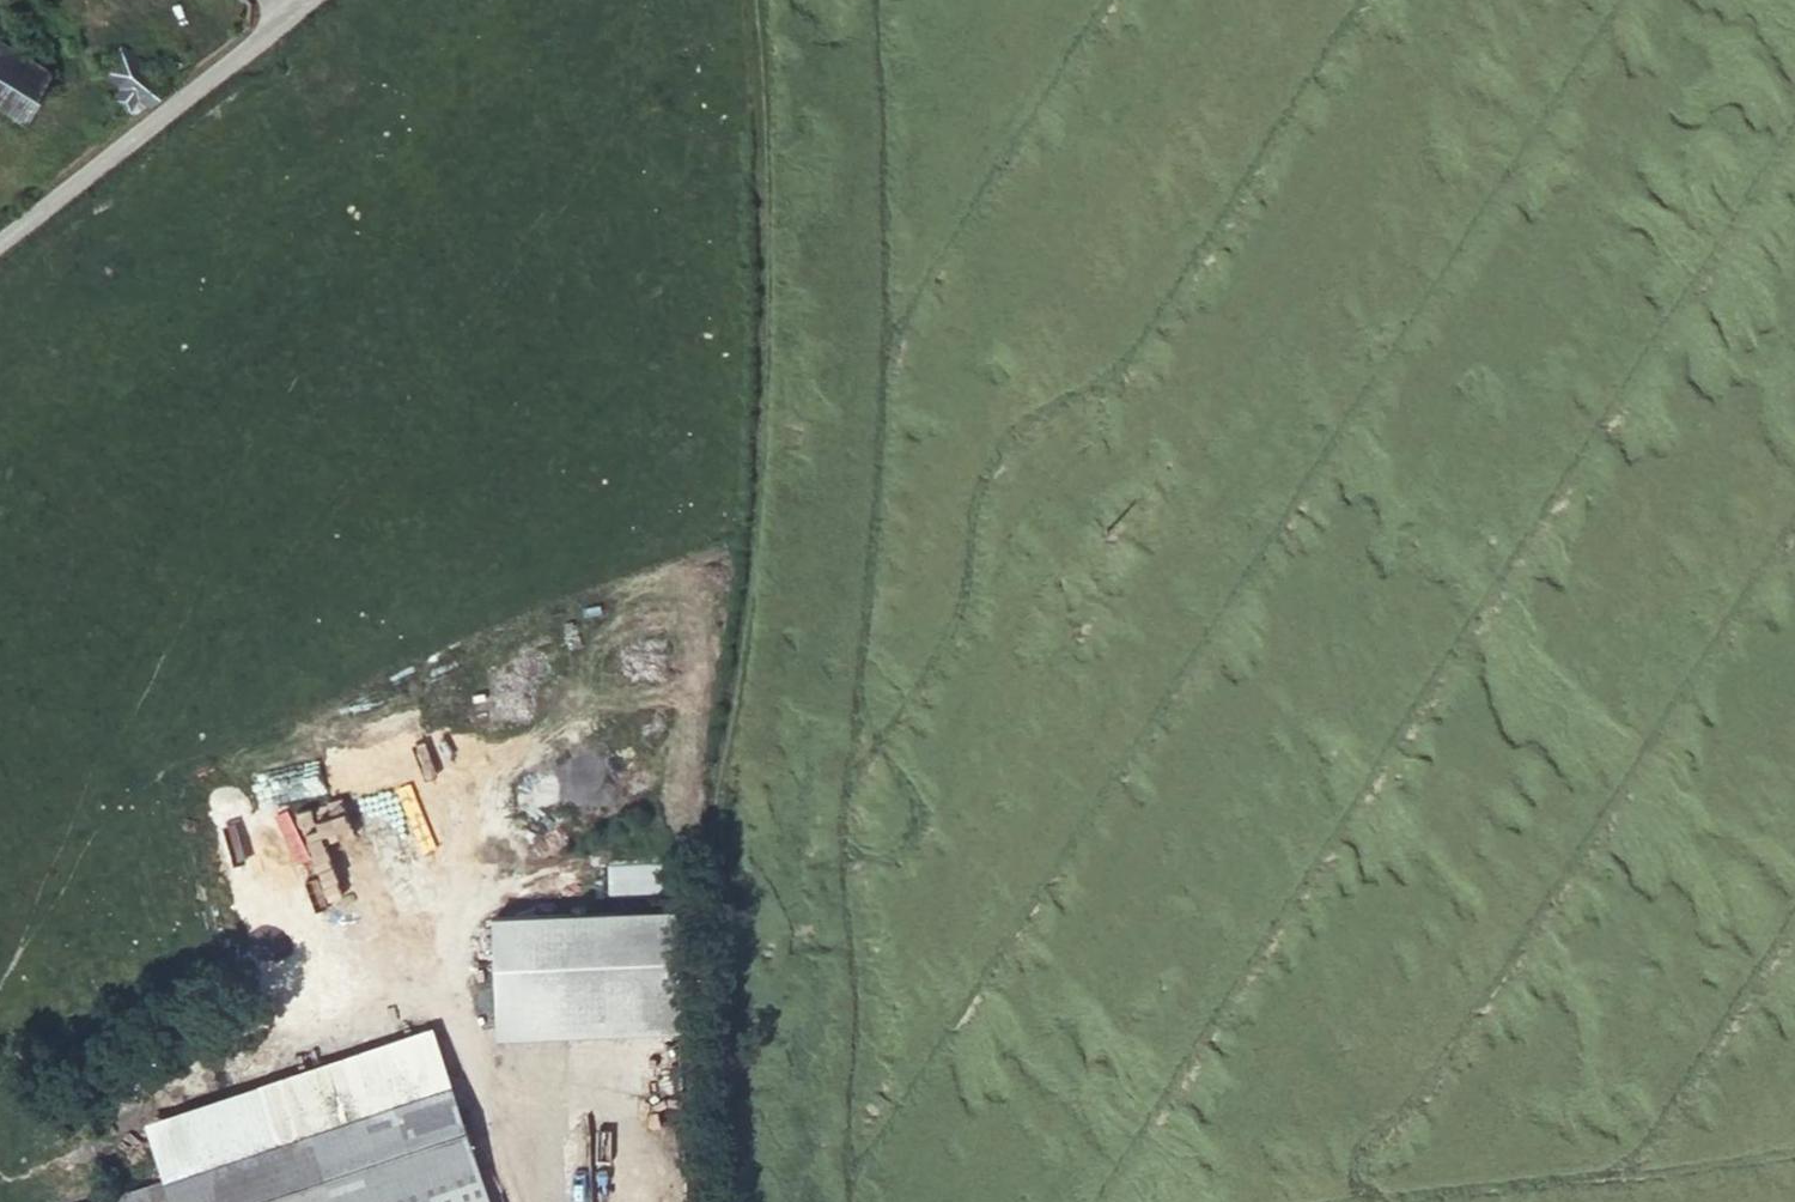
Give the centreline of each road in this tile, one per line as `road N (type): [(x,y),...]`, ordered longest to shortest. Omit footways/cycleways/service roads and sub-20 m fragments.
road 1 (unclassified): [(0,234),(308,0)]

